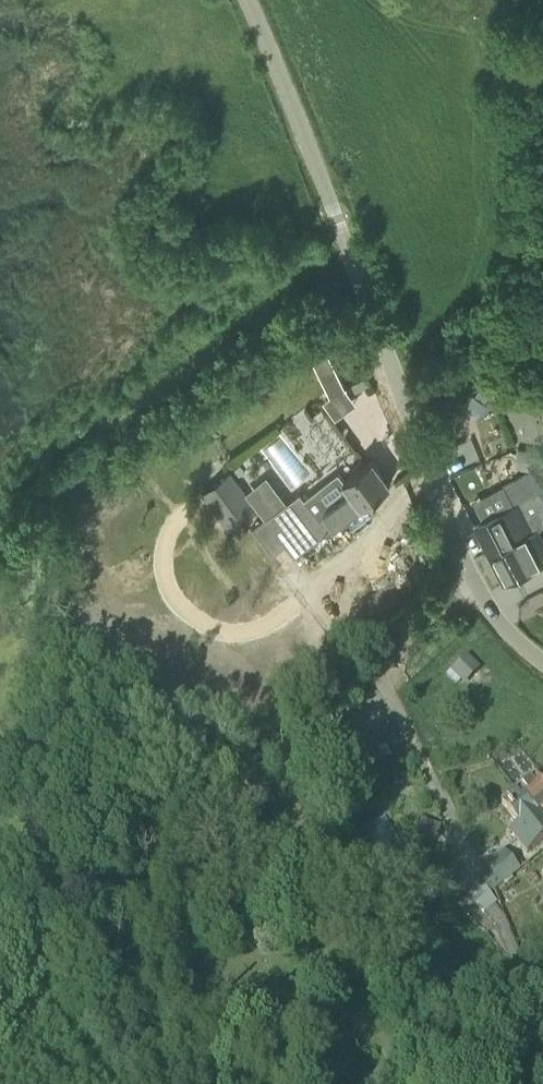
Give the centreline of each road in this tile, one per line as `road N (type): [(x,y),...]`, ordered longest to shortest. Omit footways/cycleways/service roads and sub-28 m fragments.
road 1 (unclassified): [(542,663),(485,604),(349,252)]
road 2 (unclassified): [(0,517),(349,252)]
road 3 (unclassified): [(349,252),(246,0)]

